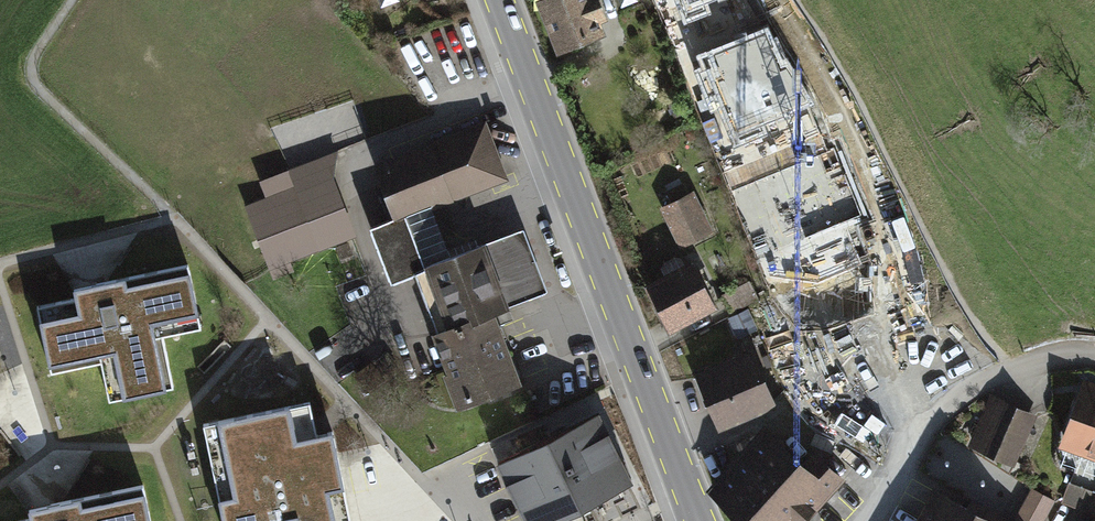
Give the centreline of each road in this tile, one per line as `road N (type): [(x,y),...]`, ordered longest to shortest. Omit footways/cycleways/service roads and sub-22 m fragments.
road 1 (tertiary): [(700,520),(500,0)]
road 2 (track): [(918,429),(918,313),(901,234),(855,122),(782,0)]

